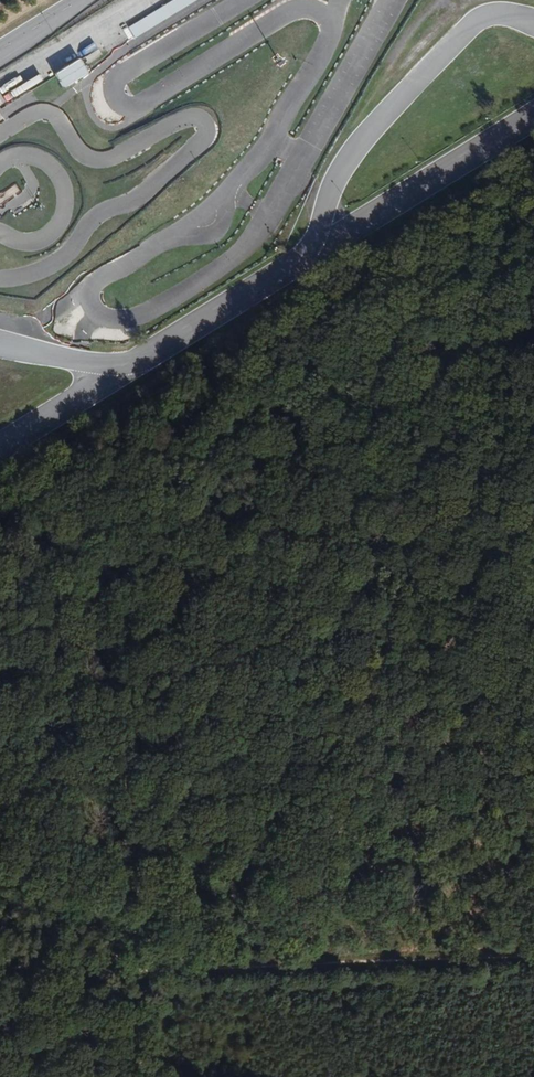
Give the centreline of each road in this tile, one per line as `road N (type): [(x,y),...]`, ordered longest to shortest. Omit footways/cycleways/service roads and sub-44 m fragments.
road 1 (track): [(405,272),(288,553),(191,922)]
road 2 (track): [(533,196),(0,511)]
road 3 (track): [(533,498),(335,843)]
road 4 (track): [(335,843),(291,896),(240,889),(191,922)]

